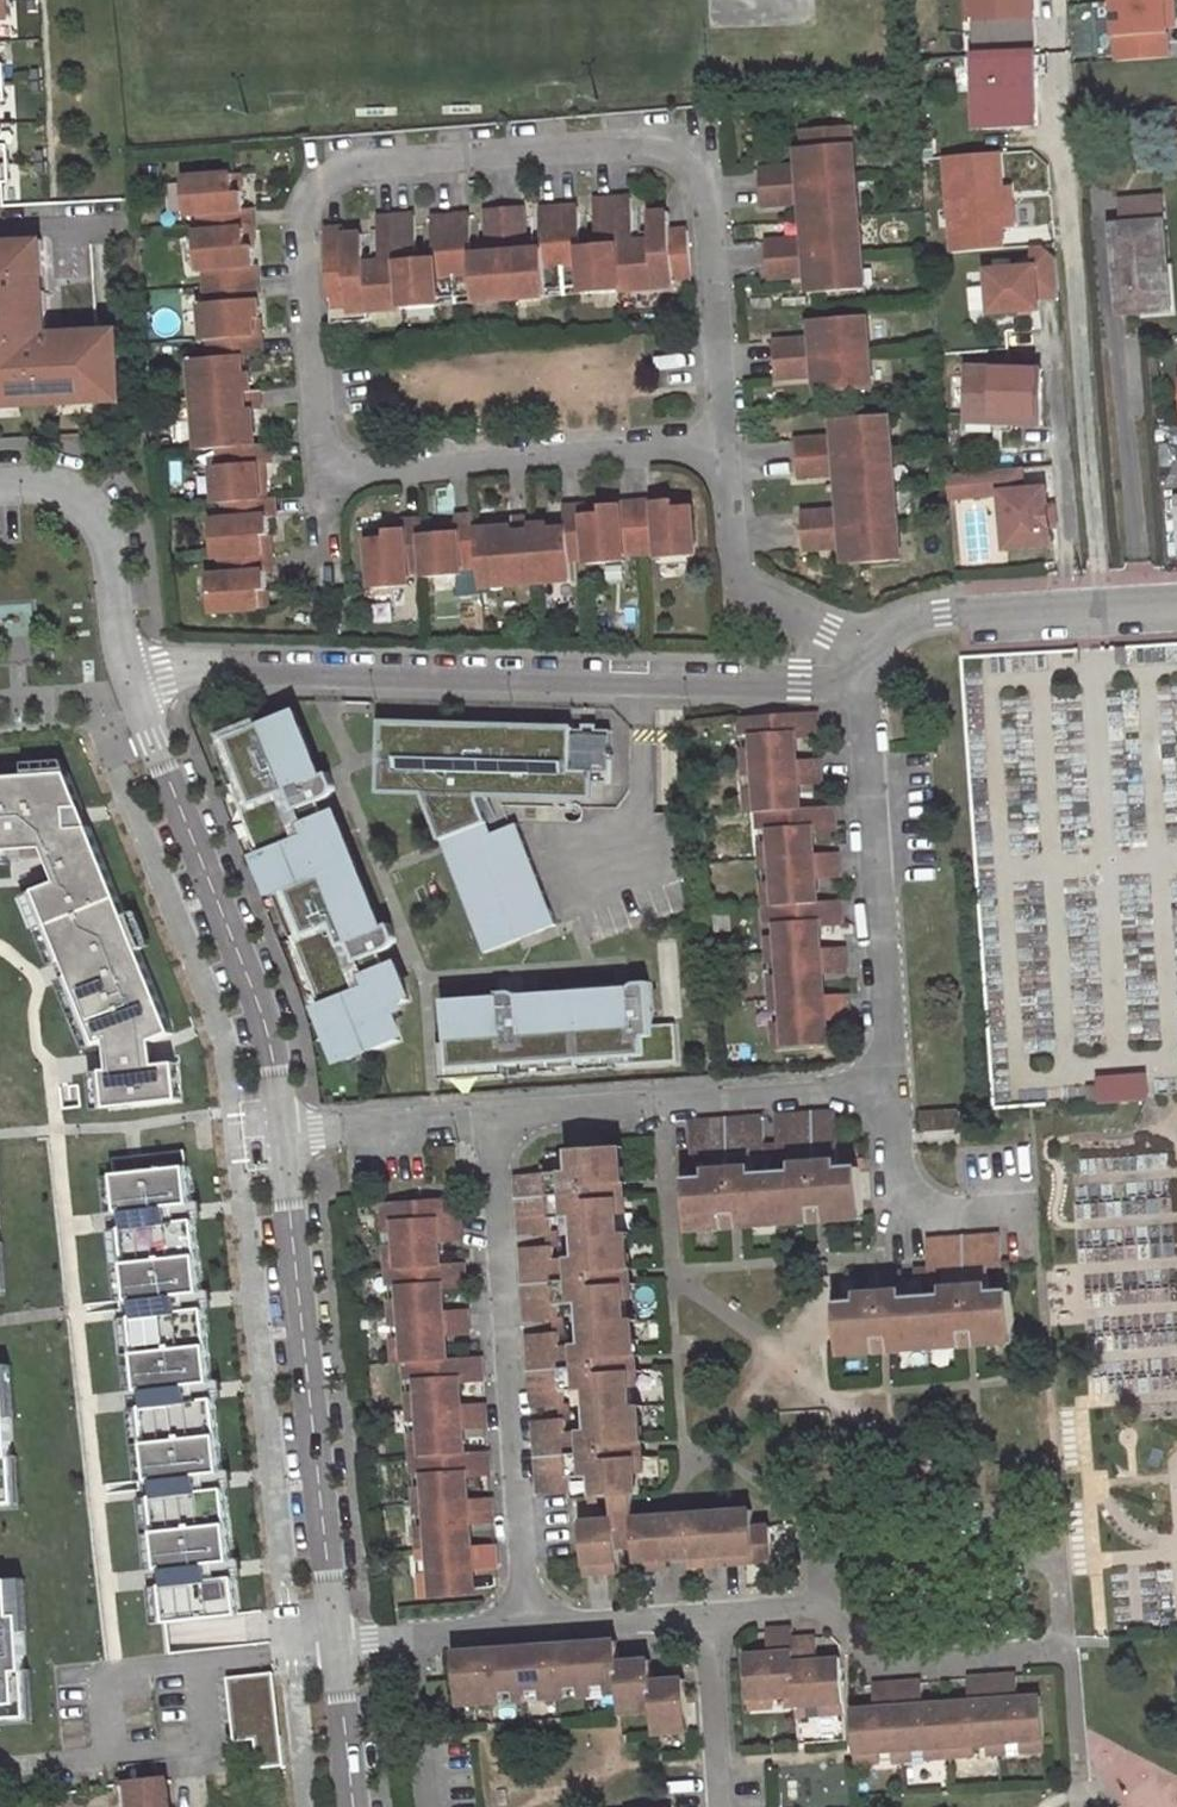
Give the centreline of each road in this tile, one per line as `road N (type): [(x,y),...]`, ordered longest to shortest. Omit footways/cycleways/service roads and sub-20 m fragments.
road 1 (residential): [(731,450),(711,185),(697,154),(335,177),(308,205),(301,240),(314,470)]
road 2 (unclassified): [(279,1140),(269,1047),(128,683),(99,525),(63,494),(0,490)]
road 3 (residential): [(533,1622),(489,1122)]
road 4 (unclassified): [(333,1638),(279,1140)]
road 5 (residential): [(314,470),(731,450)]
road 6 (residential): [(886,1090),(868,685)]
road 7 (residential): [(489,1122),(886,1090)]
road 8 (residential): [(1068,1650),(1062,1555),(843,1563),(824,1607)]
road 9 (unclassified): [(867,638),(953,618),(1176,605)]
road 10 (residential): [(867,638),(827,640),(788,622),(740,579),(731,450)]
road 11 (residential): [(886,1090),(897,1220),(1036,1209)]
road 12 (residential): [(1068,1650),(877,1664),(824,1607)]
road 13 (residential): [(279,1140),(489,1122)]
road 14 (residential): [(721,1806),(705,1615)]
road 15 (residential): [(431,1806),(411,1632)]
road 16 (residential): [(705,1615),(533,1622)]
road 17 (unclassified): [(351,1806),(333,1638)]
road 18 (residential): [(533,1622),(411,1632)]

